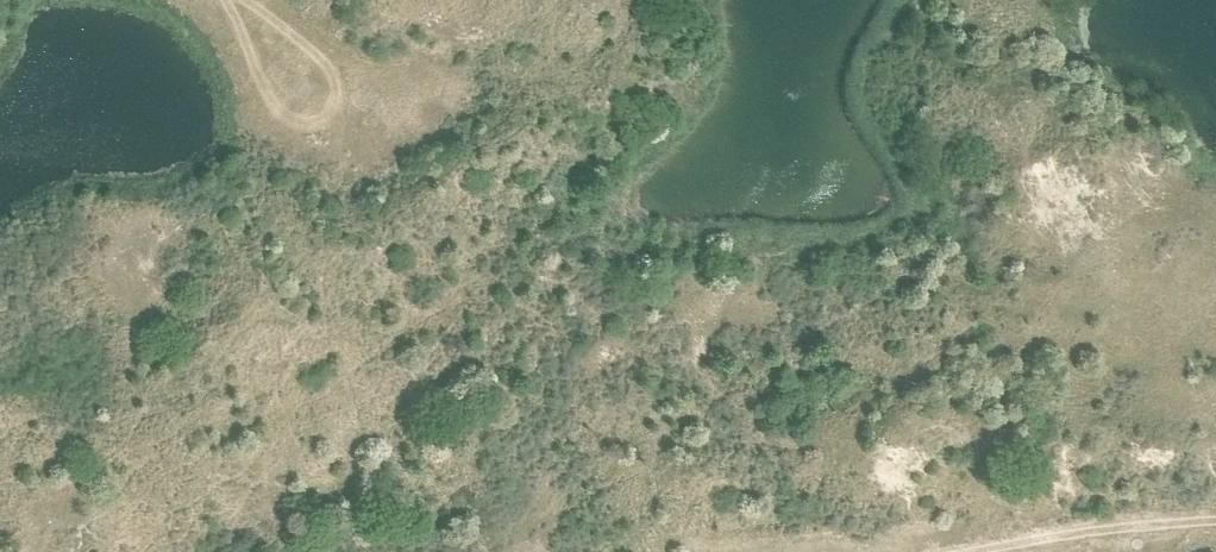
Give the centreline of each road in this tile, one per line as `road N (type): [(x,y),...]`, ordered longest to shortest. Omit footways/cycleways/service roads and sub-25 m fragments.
road 1 (track): [(963,551),(1215,523)]

